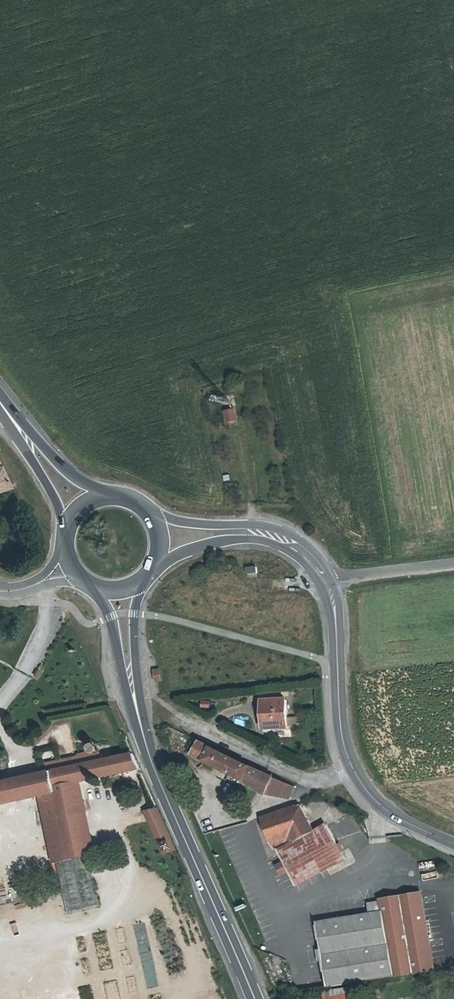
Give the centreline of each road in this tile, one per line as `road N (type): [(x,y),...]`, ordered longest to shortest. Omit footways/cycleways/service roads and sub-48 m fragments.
road 1 (primary): [(252,998),(138,713)]
road 2 (residential): [(336,631),(349,762),(389,810),(453,844)]
road 3 (residential): [(333,581),(307,545),(273,527),(198,524),(154,513)]
road 4 (track): [(353,767),(308,778),(183,720)]
road 5 (primary): [(95,590),(112,617),(138,713)]
road 6 (primary): [(104,493),(77,480),(5,409)]
road 7 (residential): [(159,563),(217,542),(285,548)]
road 8 (primary): [(138,713),(133,640),(142,585)]
road 9 (primary): [(5,409),(69,517)]
road 10 (residential): [(333,581),(453,566)]

